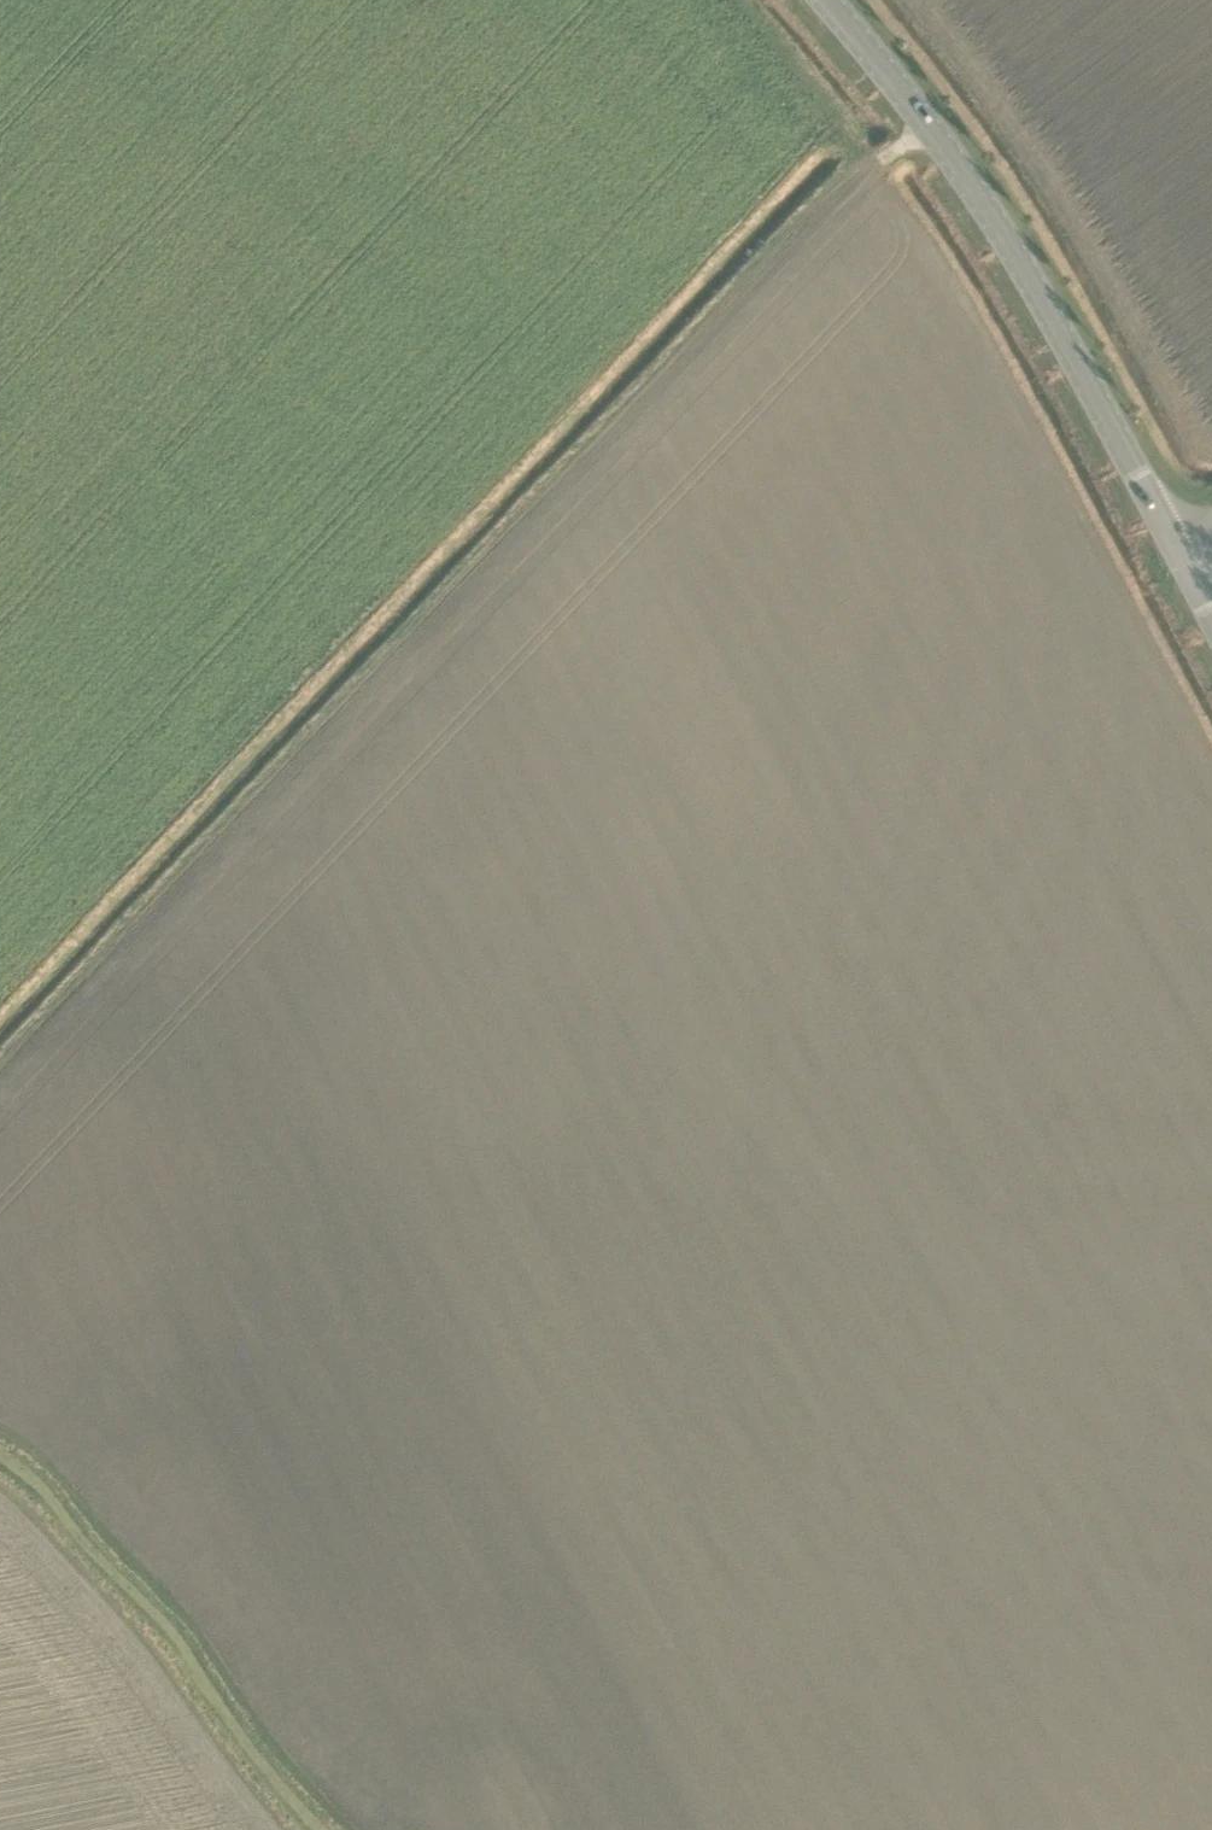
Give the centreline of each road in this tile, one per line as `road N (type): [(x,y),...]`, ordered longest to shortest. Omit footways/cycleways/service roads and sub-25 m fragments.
road 1 (secondary): [(1184,565),(961,171),(826,0)]

